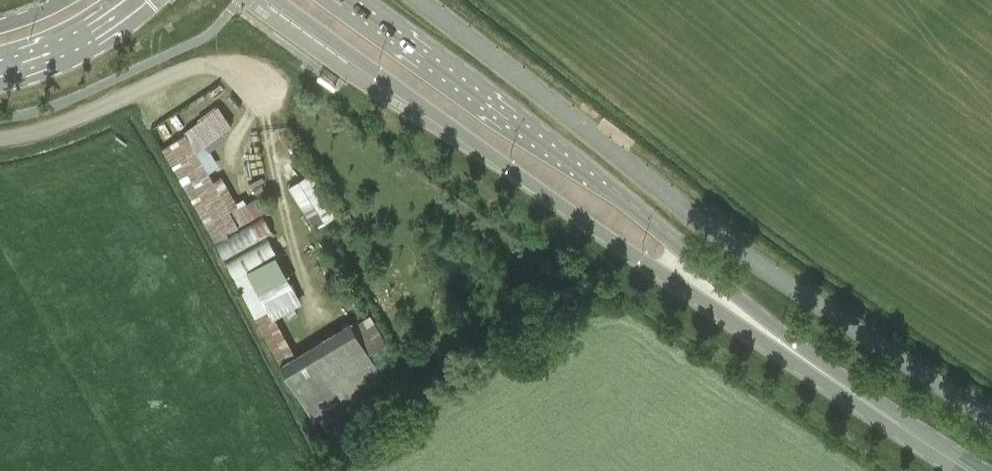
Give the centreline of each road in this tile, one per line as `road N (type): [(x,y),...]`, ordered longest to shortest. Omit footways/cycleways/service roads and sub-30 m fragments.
road 1 (primary): [(274,0),(749,332),(877,410)]
road 2 (primary): [(877,410),(650,226),(343,0)]
road 3 (primary): [(0,70),(44,56),(141,0)]

